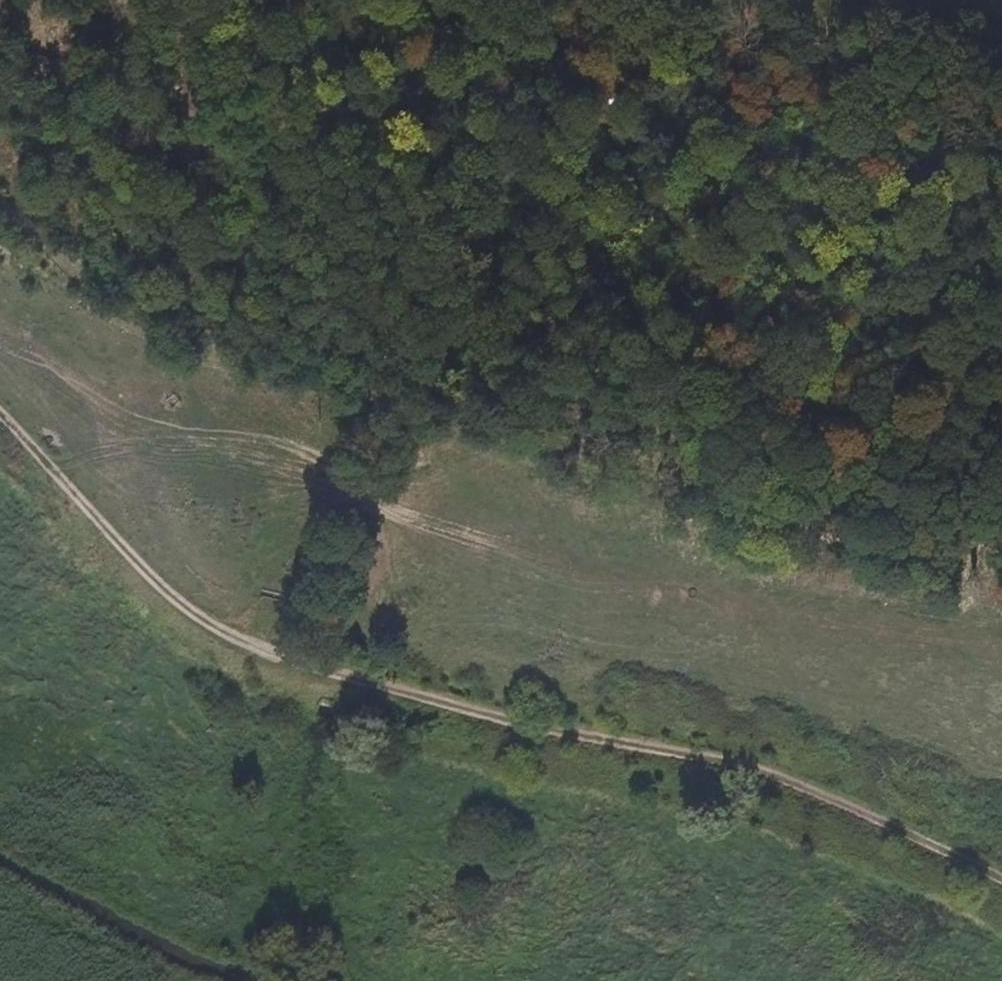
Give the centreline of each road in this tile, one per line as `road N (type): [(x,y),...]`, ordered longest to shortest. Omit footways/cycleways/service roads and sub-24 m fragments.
road 1 (track): [(1001,879),(787,783),(373,681),(241,640),(163,588),(0,412)]

